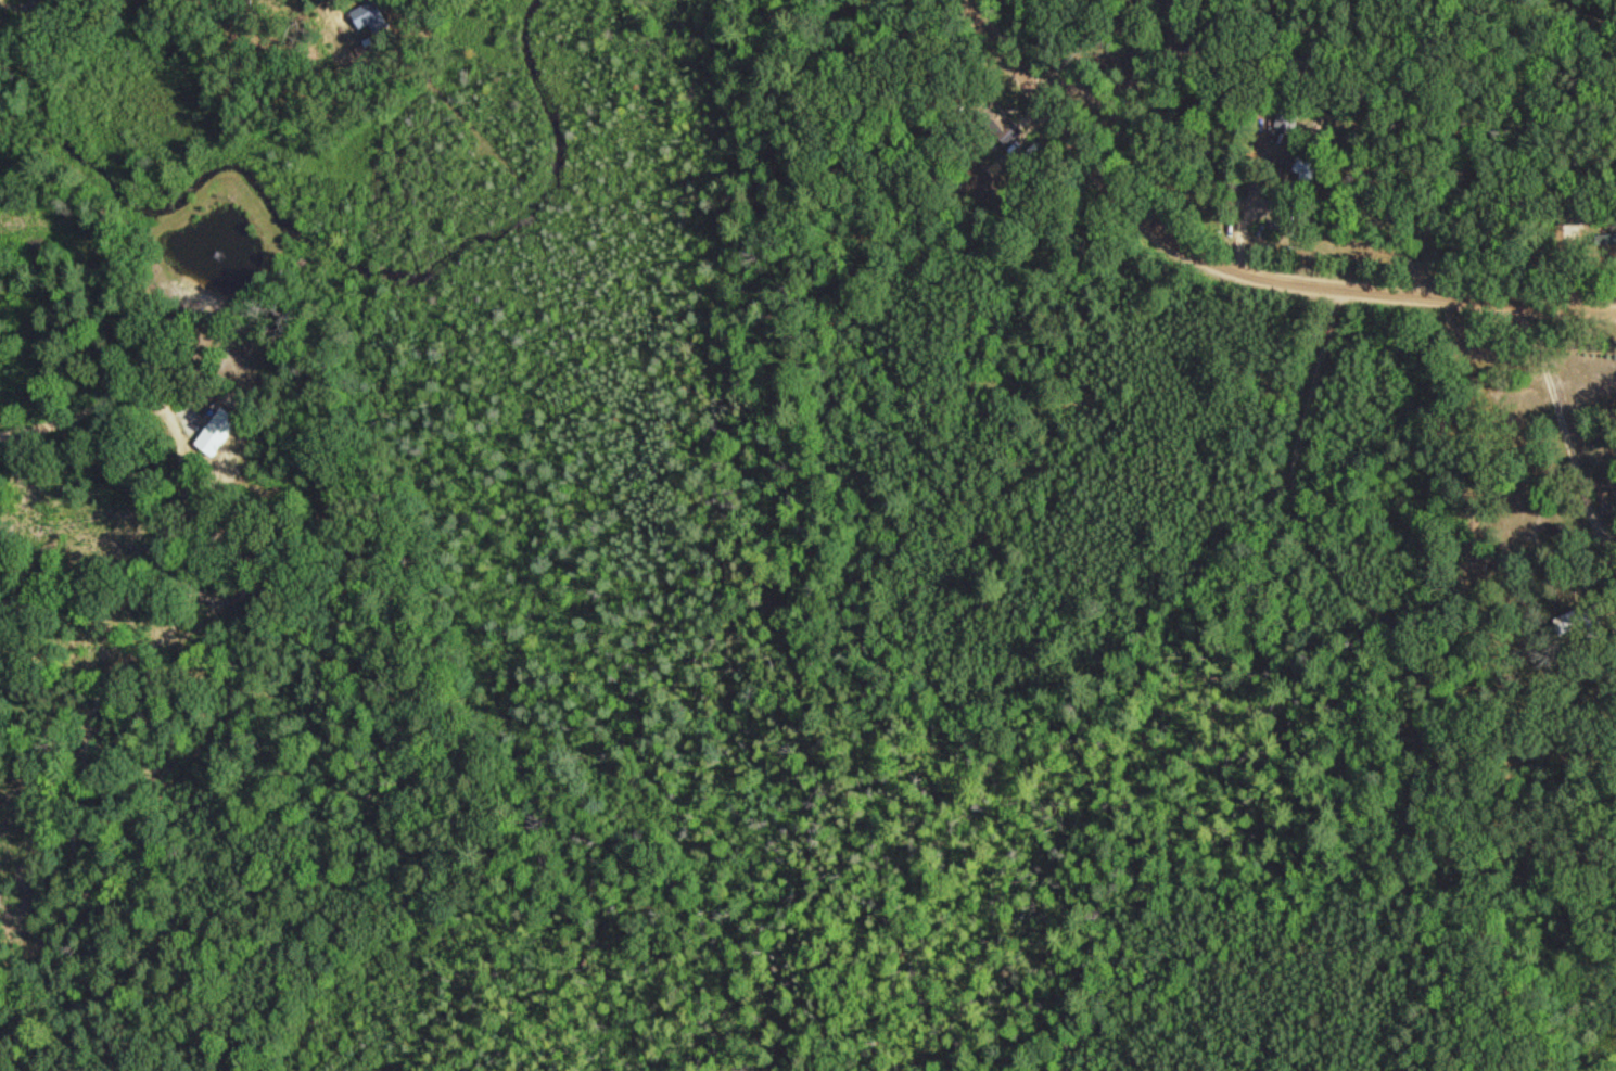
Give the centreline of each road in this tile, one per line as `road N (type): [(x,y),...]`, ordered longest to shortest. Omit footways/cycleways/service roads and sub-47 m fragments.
road 1 (residential): [(1615,310),(1261,275),(1170,239),(1127,208),(1082,158),(960,0)]

